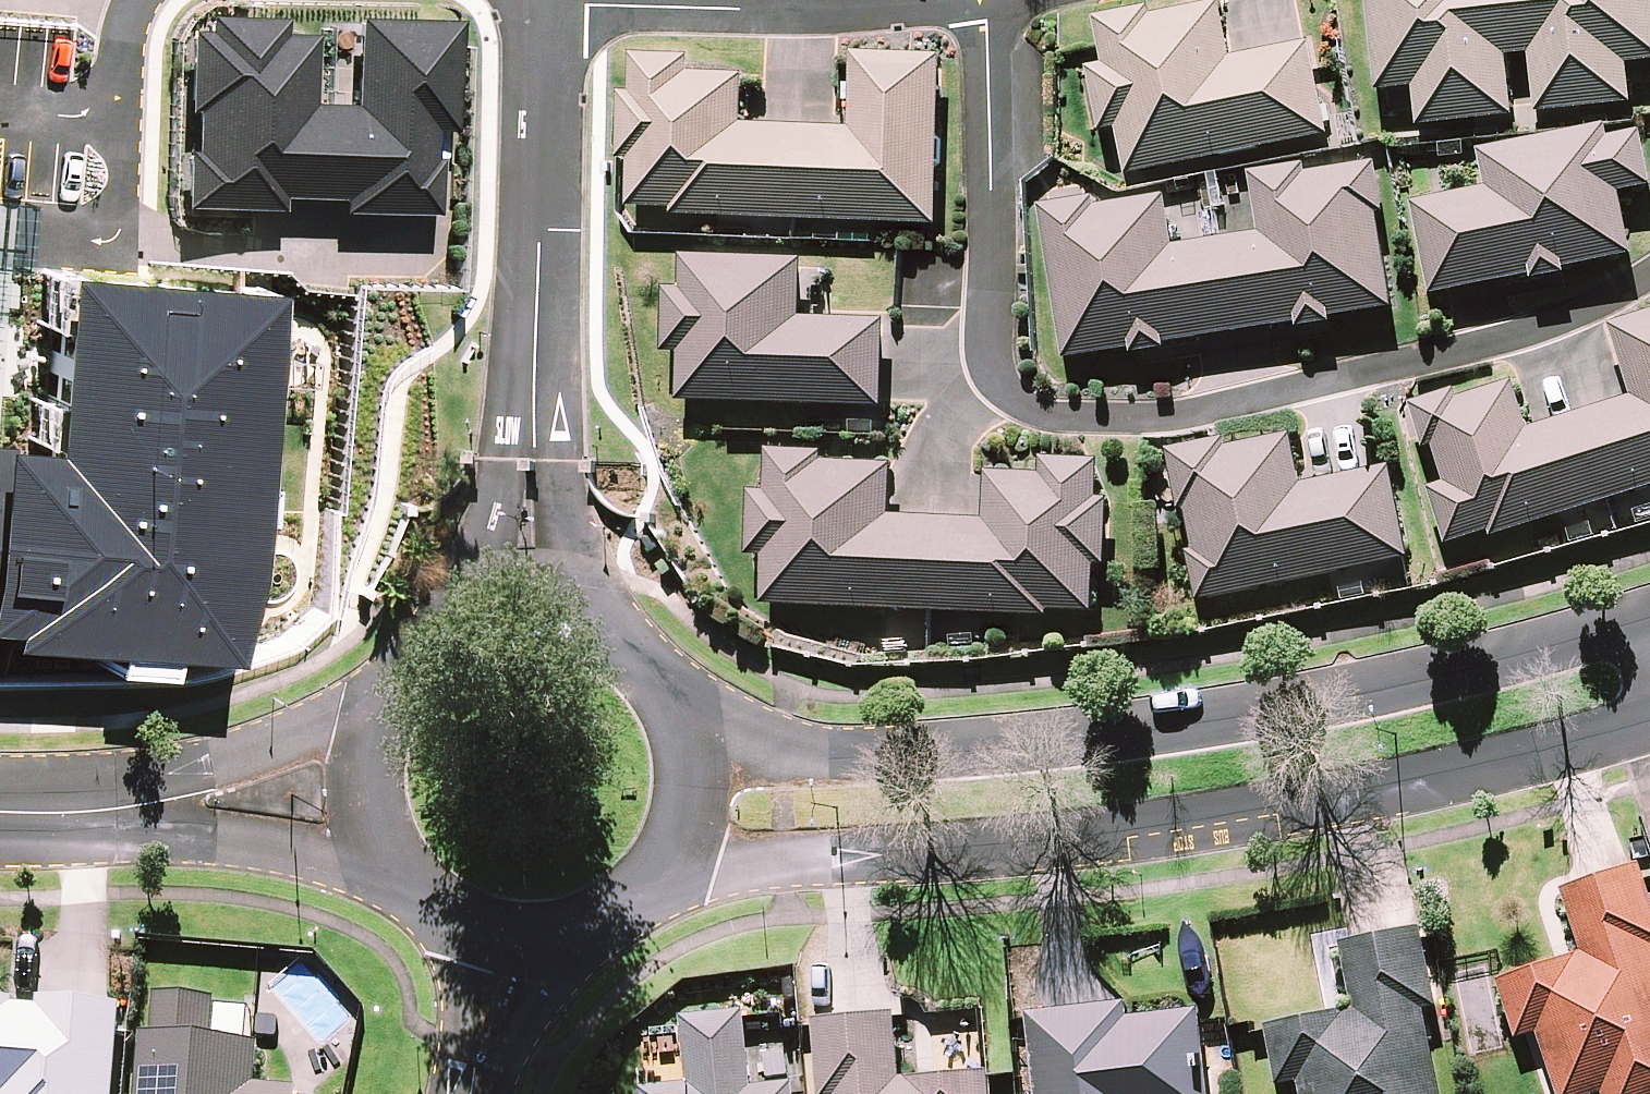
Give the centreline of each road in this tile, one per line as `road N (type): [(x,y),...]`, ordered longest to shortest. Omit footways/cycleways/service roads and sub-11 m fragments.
road 1 (residential): [(991,0),(988,361),(1009,392),(1045,415),(1166,417),(1376,368),(1572,317),(1649,273)]
road 2 (tertiary): [(1649,731),(1454,782),(1252,821),(1043,846),(666,868)]
road 3 (tertiary): [(688,724),(794,748),(904,755),(1146,737),(1418,685),(1649,620)]
road 4 (residential): [(552,6),(530,606)]
road 5 (residential): [(552,6),(822,12),(946,0)]
road 6 (tertiary): [(360,770),(328,795),(0,814)]
road 7 (tertiary): [(360,770),(369,719),(393,673),(431,637),(478,614),(530,606)]
road 8 (tertiary): [(519,940),(453,923),(414,897),(384,860),(365,817),(360,770)]
road 9 (tertiary): [(530,606),(598,622),(653,663),(688,724)]
road 10 (tertiary): [(666,868),(620,912),(562,937),(519,940)]
road 11 (residential): [(519,940),(477,1093)]
road 12 (tertiary): [(688,724),(693,798),(666,868)]
road 13 (residential): [(135,0),(124,64),(129,146)]

